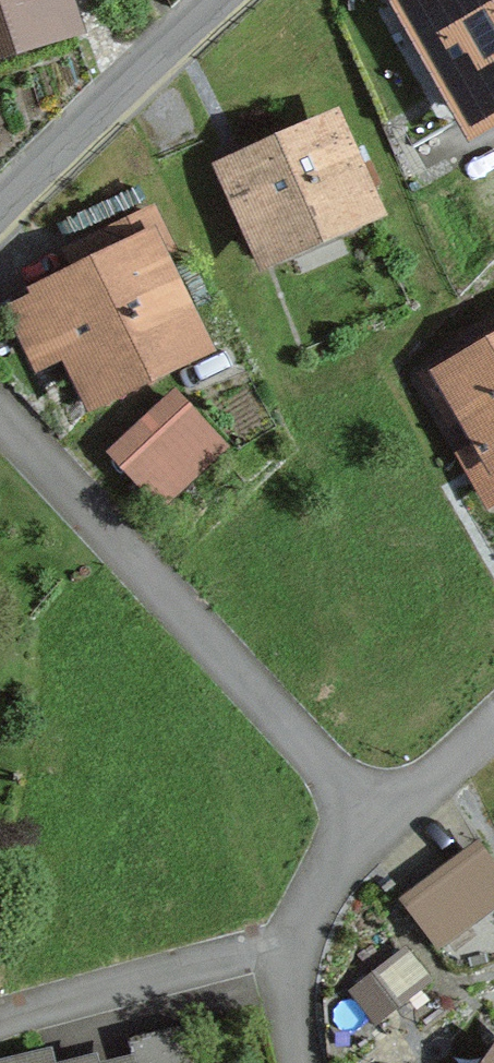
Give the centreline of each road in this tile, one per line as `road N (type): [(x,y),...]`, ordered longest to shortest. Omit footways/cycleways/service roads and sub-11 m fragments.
road 1 (residential): [(366,819),(0,421)]
road 2 (tertiary): [(215,0),(0,205)]
road 3 (residential): [(300,1062),(296,939),(366,819)]
road 4 (residential): [(366,819),(493,720)]

